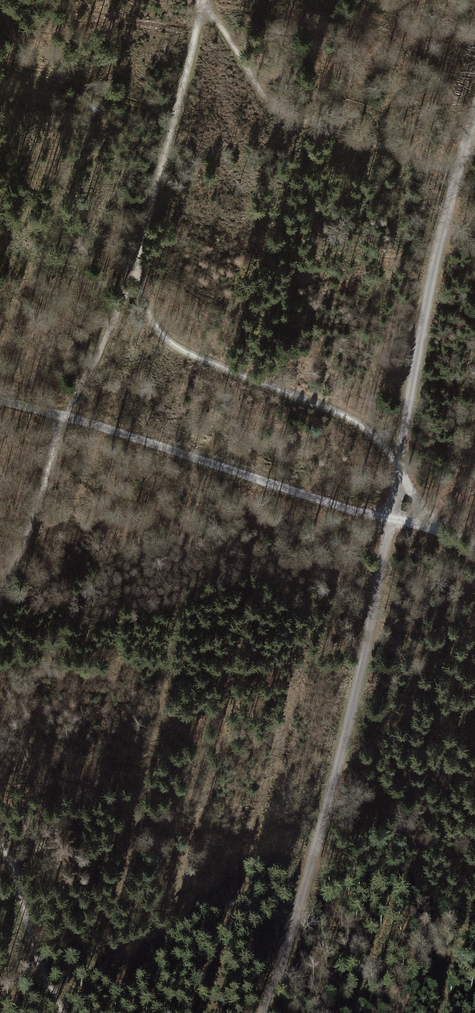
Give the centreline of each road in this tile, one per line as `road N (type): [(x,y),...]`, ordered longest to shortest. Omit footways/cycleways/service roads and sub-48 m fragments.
road 1 (track): [(390,518),(360,703),(307,894),(260,1012)]
road 2 (track): [(474,117),(417,336),(399,466)]
road 3 (track): [(134,273),(150,313),(182,349),(332,410),(367,429),(399,466)]
road 4 (track): [(66,417),(390,518)]
road 5 (track): [(207,0),(252,88),(280,111),(430,165),(474,159)]
road 6 (track): [(206,0),(134,273)]
road 7 (track): [(66,417),(0,601)]
road 8 (track): [(62,1012),(0,843)]
road 9 (track): [(134,273),(66,417)]

